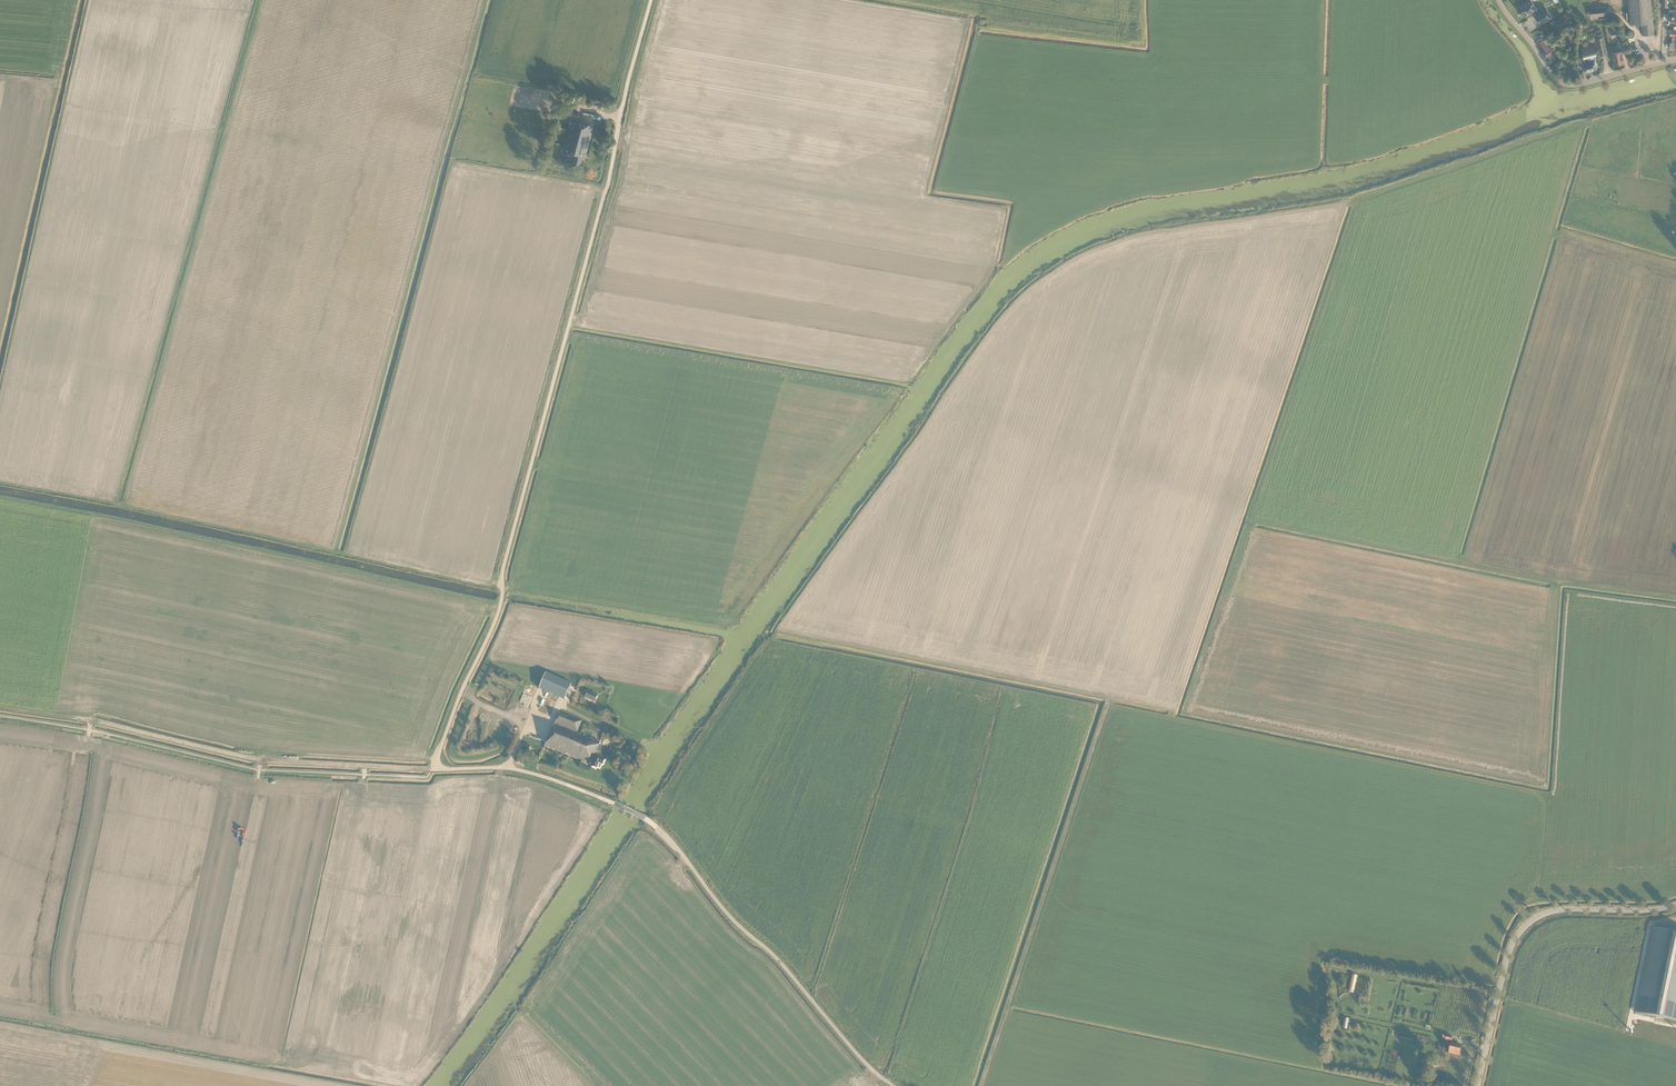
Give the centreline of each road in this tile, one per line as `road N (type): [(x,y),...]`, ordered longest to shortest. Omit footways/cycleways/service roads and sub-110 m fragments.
road 1 (unclassified): [(894,1085),(649,821),(510,768),(434,768),(500,610),(504,566),(651,0)]
road 2 (track): [(434,768),(265,761),(91,720),(0,708)]
road 3 (track): [(982,1085),(1109,704)]
road 4 (tertiary): [(1477,1085),(1508,950),(1520,930),(1553,911),(1675,905)]
road 5 (residential): [(1675,59),(1563,82),(1499,0)]

